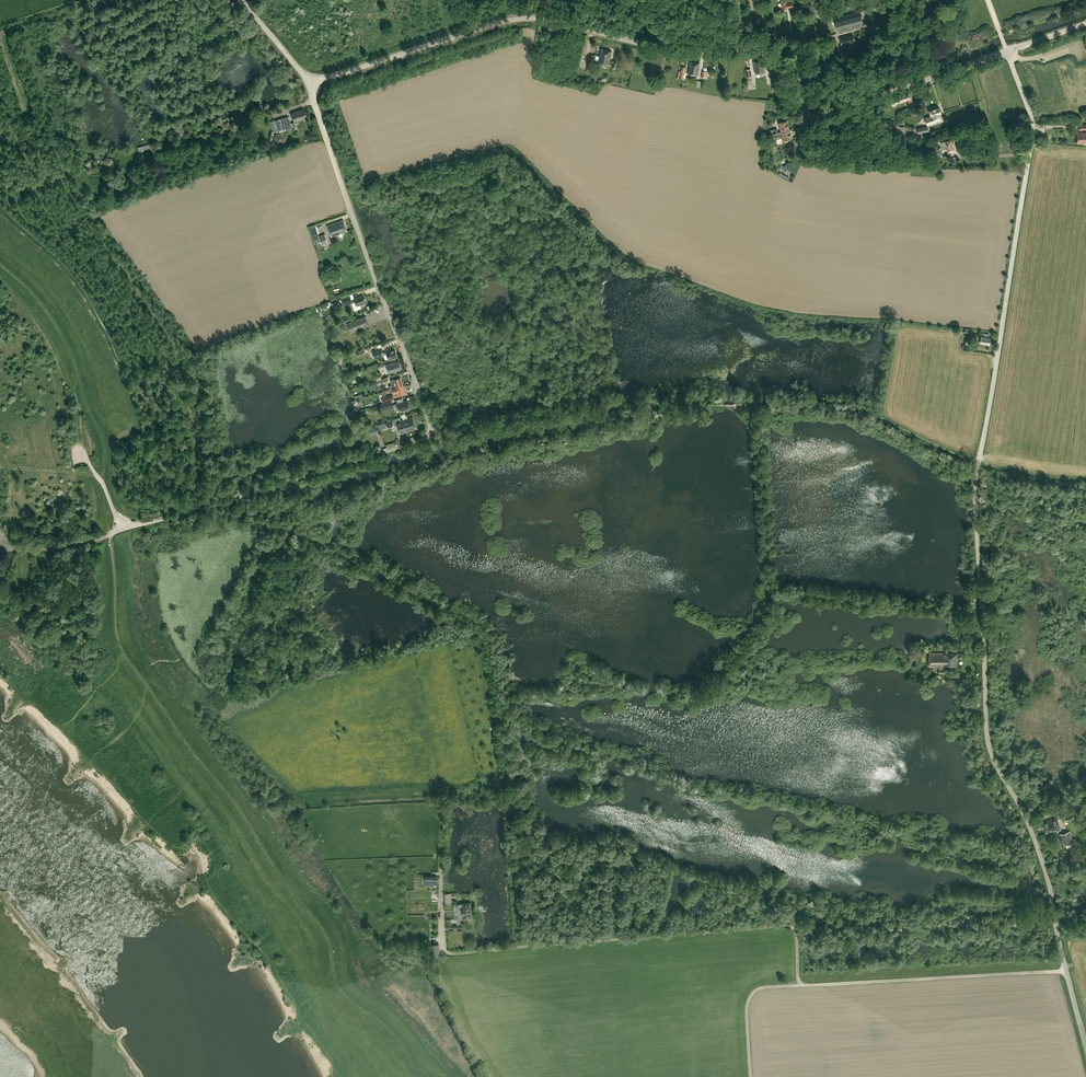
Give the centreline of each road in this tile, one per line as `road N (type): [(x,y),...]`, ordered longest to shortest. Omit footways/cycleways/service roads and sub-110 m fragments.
road 1 (unclassified): [(1085,1047),(1047,877),(987,730),(976,490),(1033,132),(1007,51)]
road 2 (track): [(115,659),(104,632),(103,551),(112,533),(116,632),(128,658),(325,931),(340,992),(394,1034),(429,1076)]
road 3 (unclassified): [(312,81),(504,21),(538,18),(671,48),(786,47),(803,107),(817,117),(1007,51)]
road 4 (unclassified): [(121,529),(431,432),(312,81)]
road 5 (track): [(750,1076),(747,1010),(760,989),(1066,970)]
road 6 (track): [(532,946),(792,927)]
road 7 (track): [(445,796),(445,950),(532,946)]

